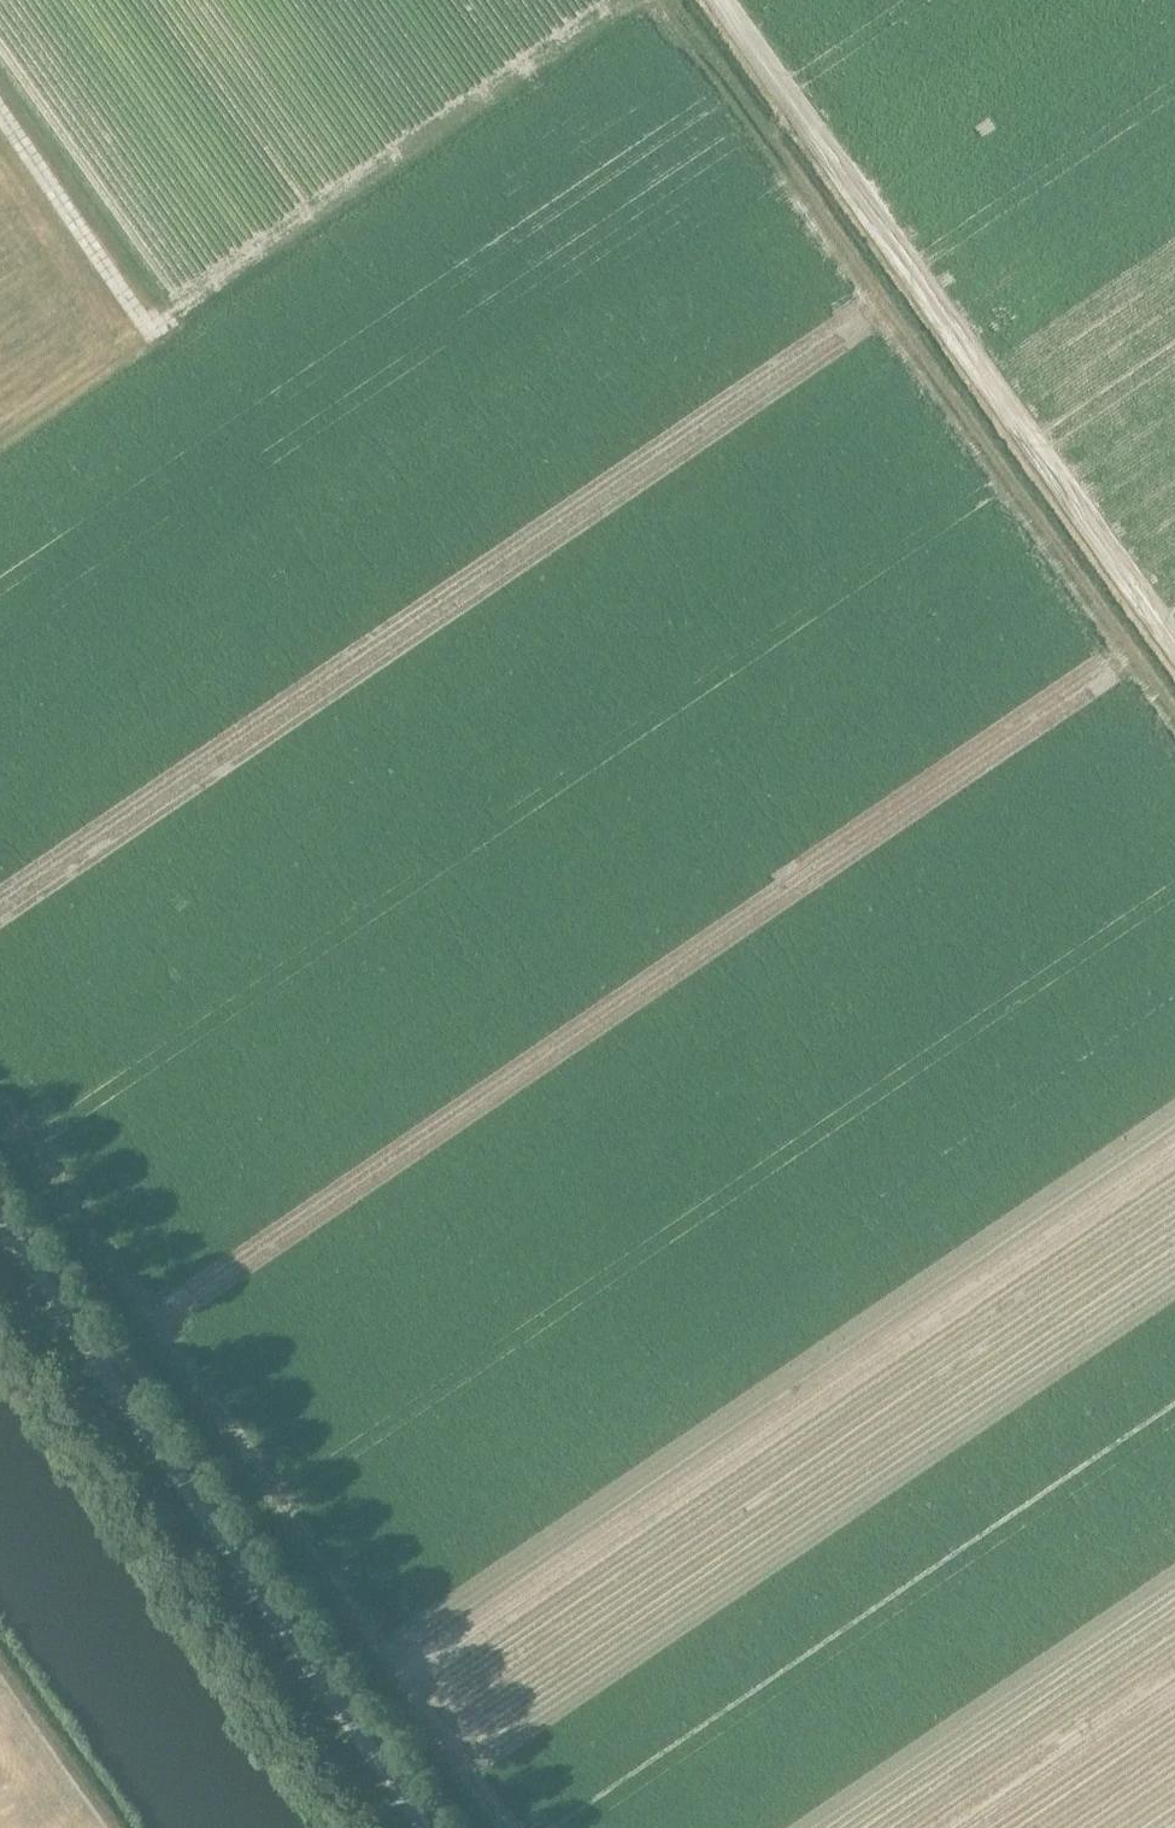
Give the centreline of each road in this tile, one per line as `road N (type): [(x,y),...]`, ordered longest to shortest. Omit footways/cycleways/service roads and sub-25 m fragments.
road 1 (unclassified): [(423,1827),(0,1222)]

